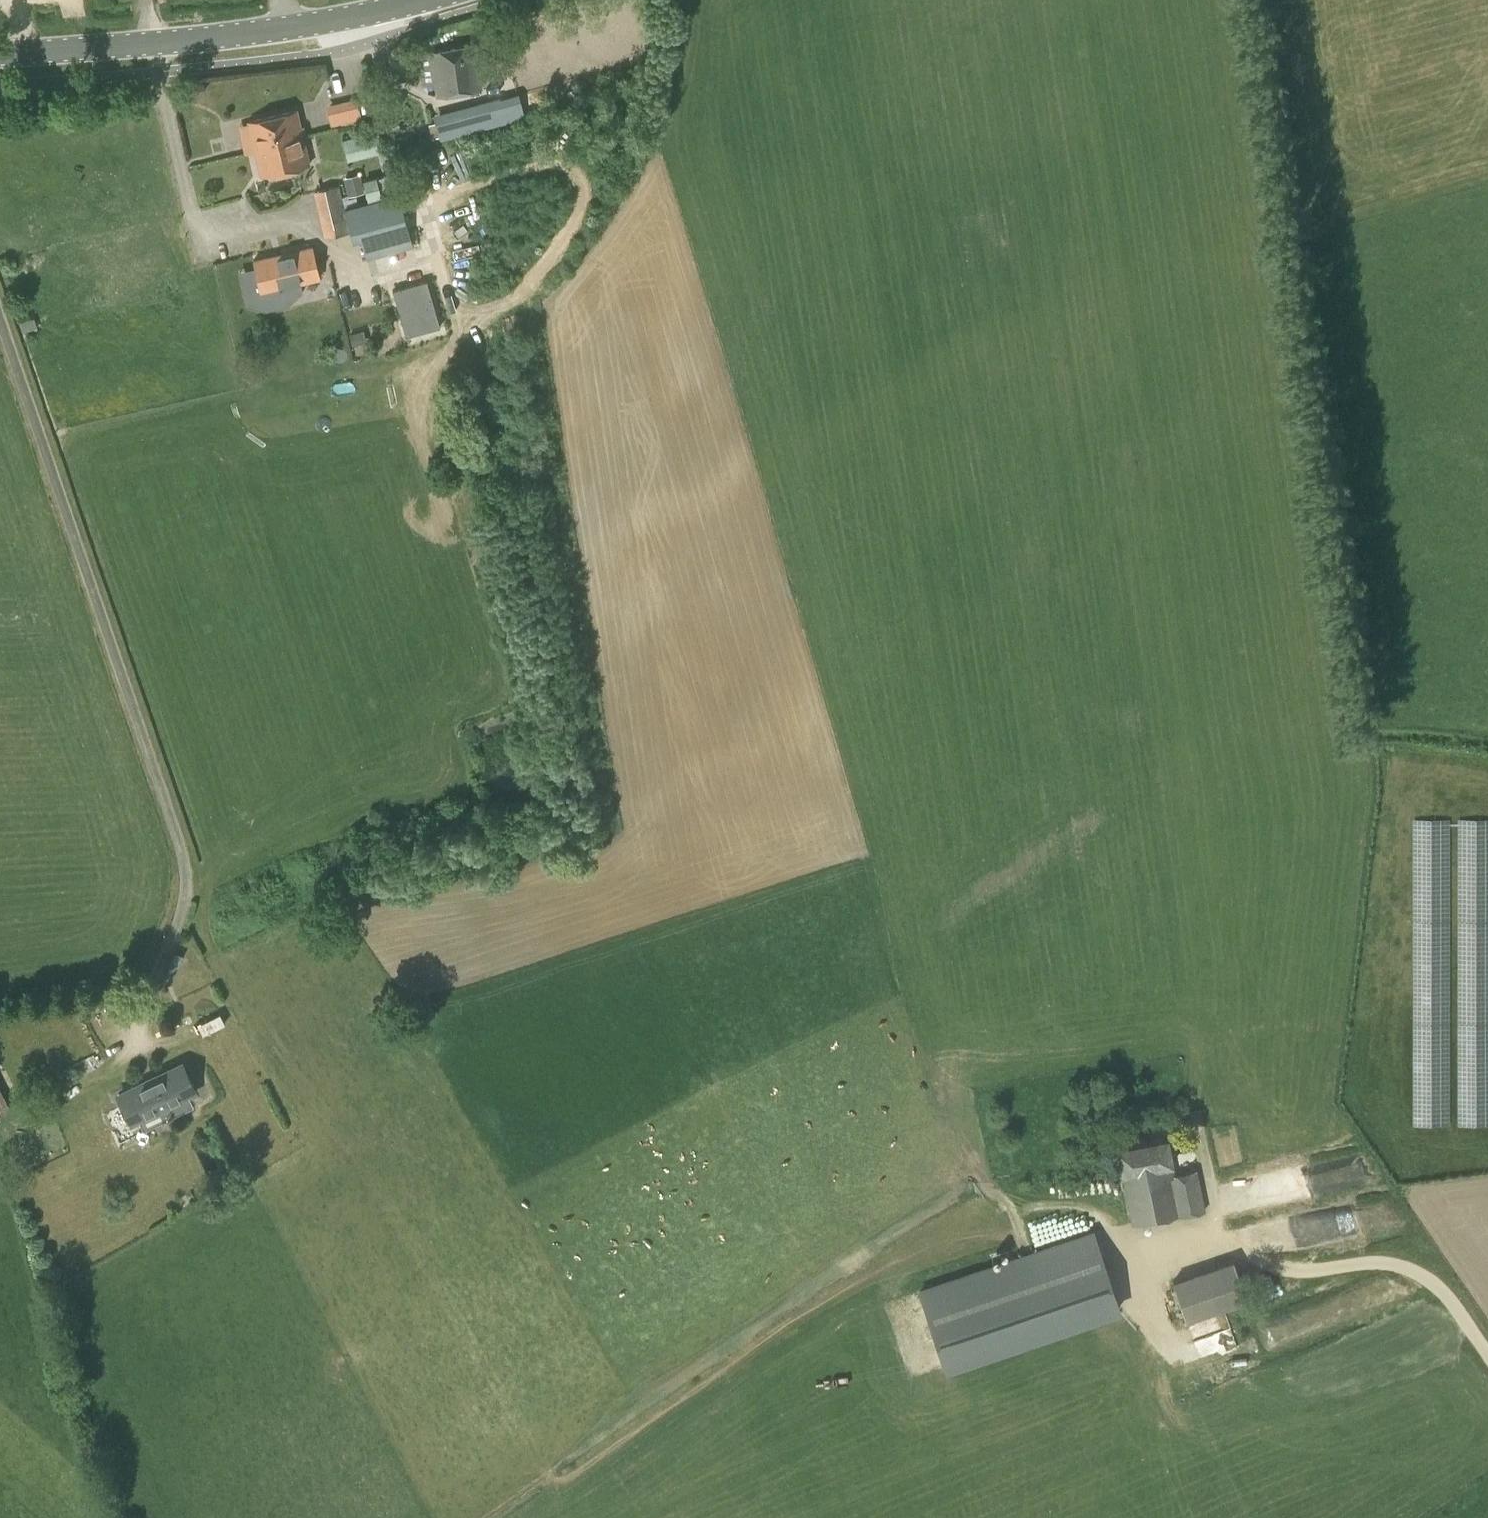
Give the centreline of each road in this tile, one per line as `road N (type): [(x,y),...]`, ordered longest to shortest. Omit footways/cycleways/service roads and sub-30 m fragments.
road 1 (secondary): [(0,57),(250,37),(428,0)]

